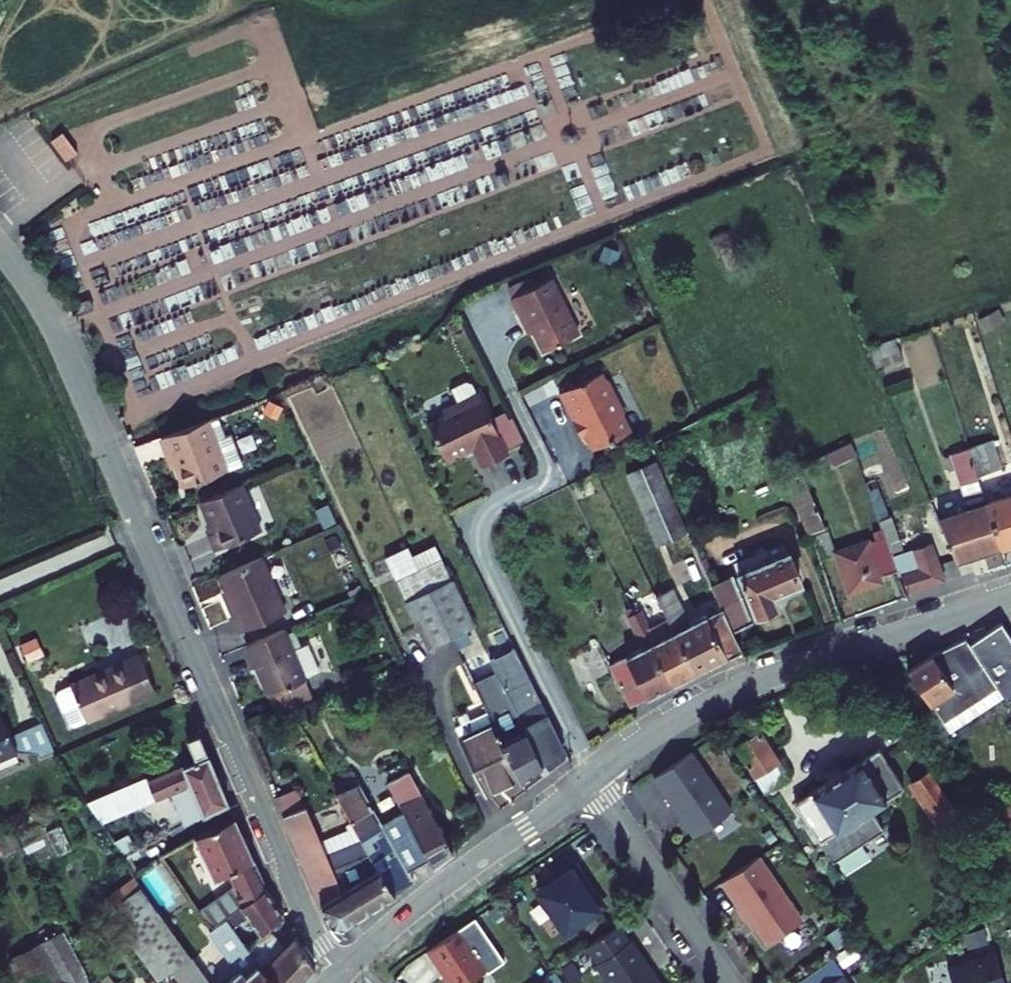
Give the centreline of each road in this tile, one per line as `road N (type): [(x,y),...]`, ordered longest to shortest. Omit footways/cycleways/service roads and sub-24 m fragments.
road 1 (unclassified): [(337,979),(76,376),(0,246)]
road 2 (residential): [(482,341),(541,467),(532,491),(485,515),(477,543),(592,778)]
road 3 (residential): [(1010,598),(728,694),(592,778)]
road 4 (residential): [(592,778),(431,893),(352,962)]
road 5 (residential): [(728,982),(592,778)]

